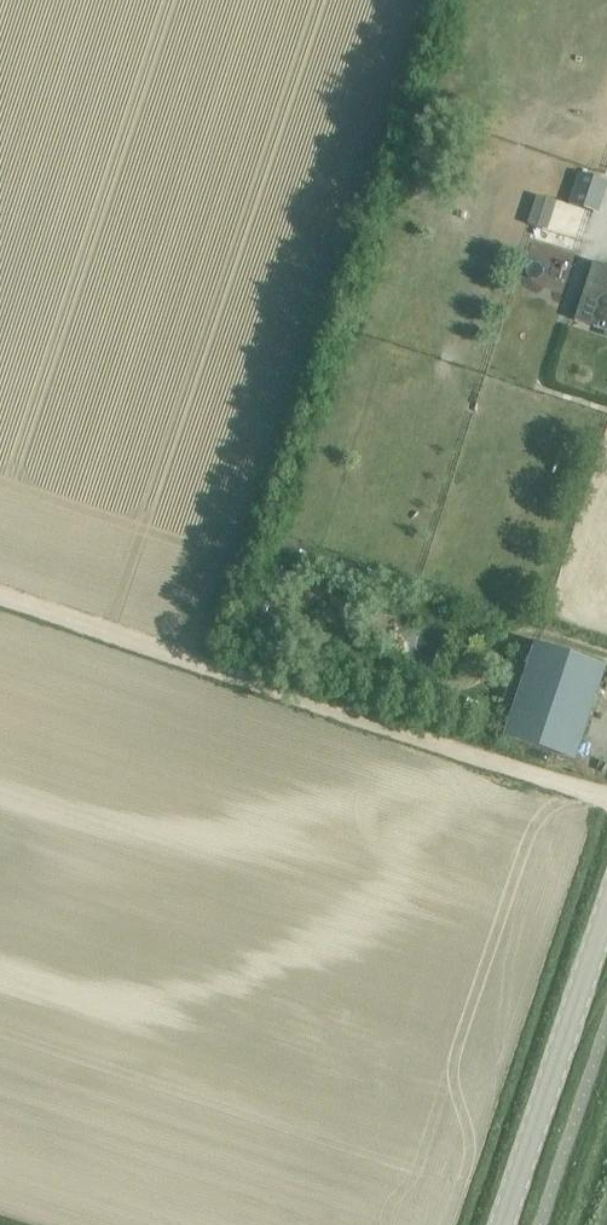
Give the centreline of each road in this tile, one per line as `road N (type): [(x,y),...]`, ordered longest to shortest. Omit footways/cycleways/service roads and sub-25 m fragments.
road 1 (track): [(606,793),(508,769),(0,601)]
road 2 (secondary): [(503,1224),(606,912)]

